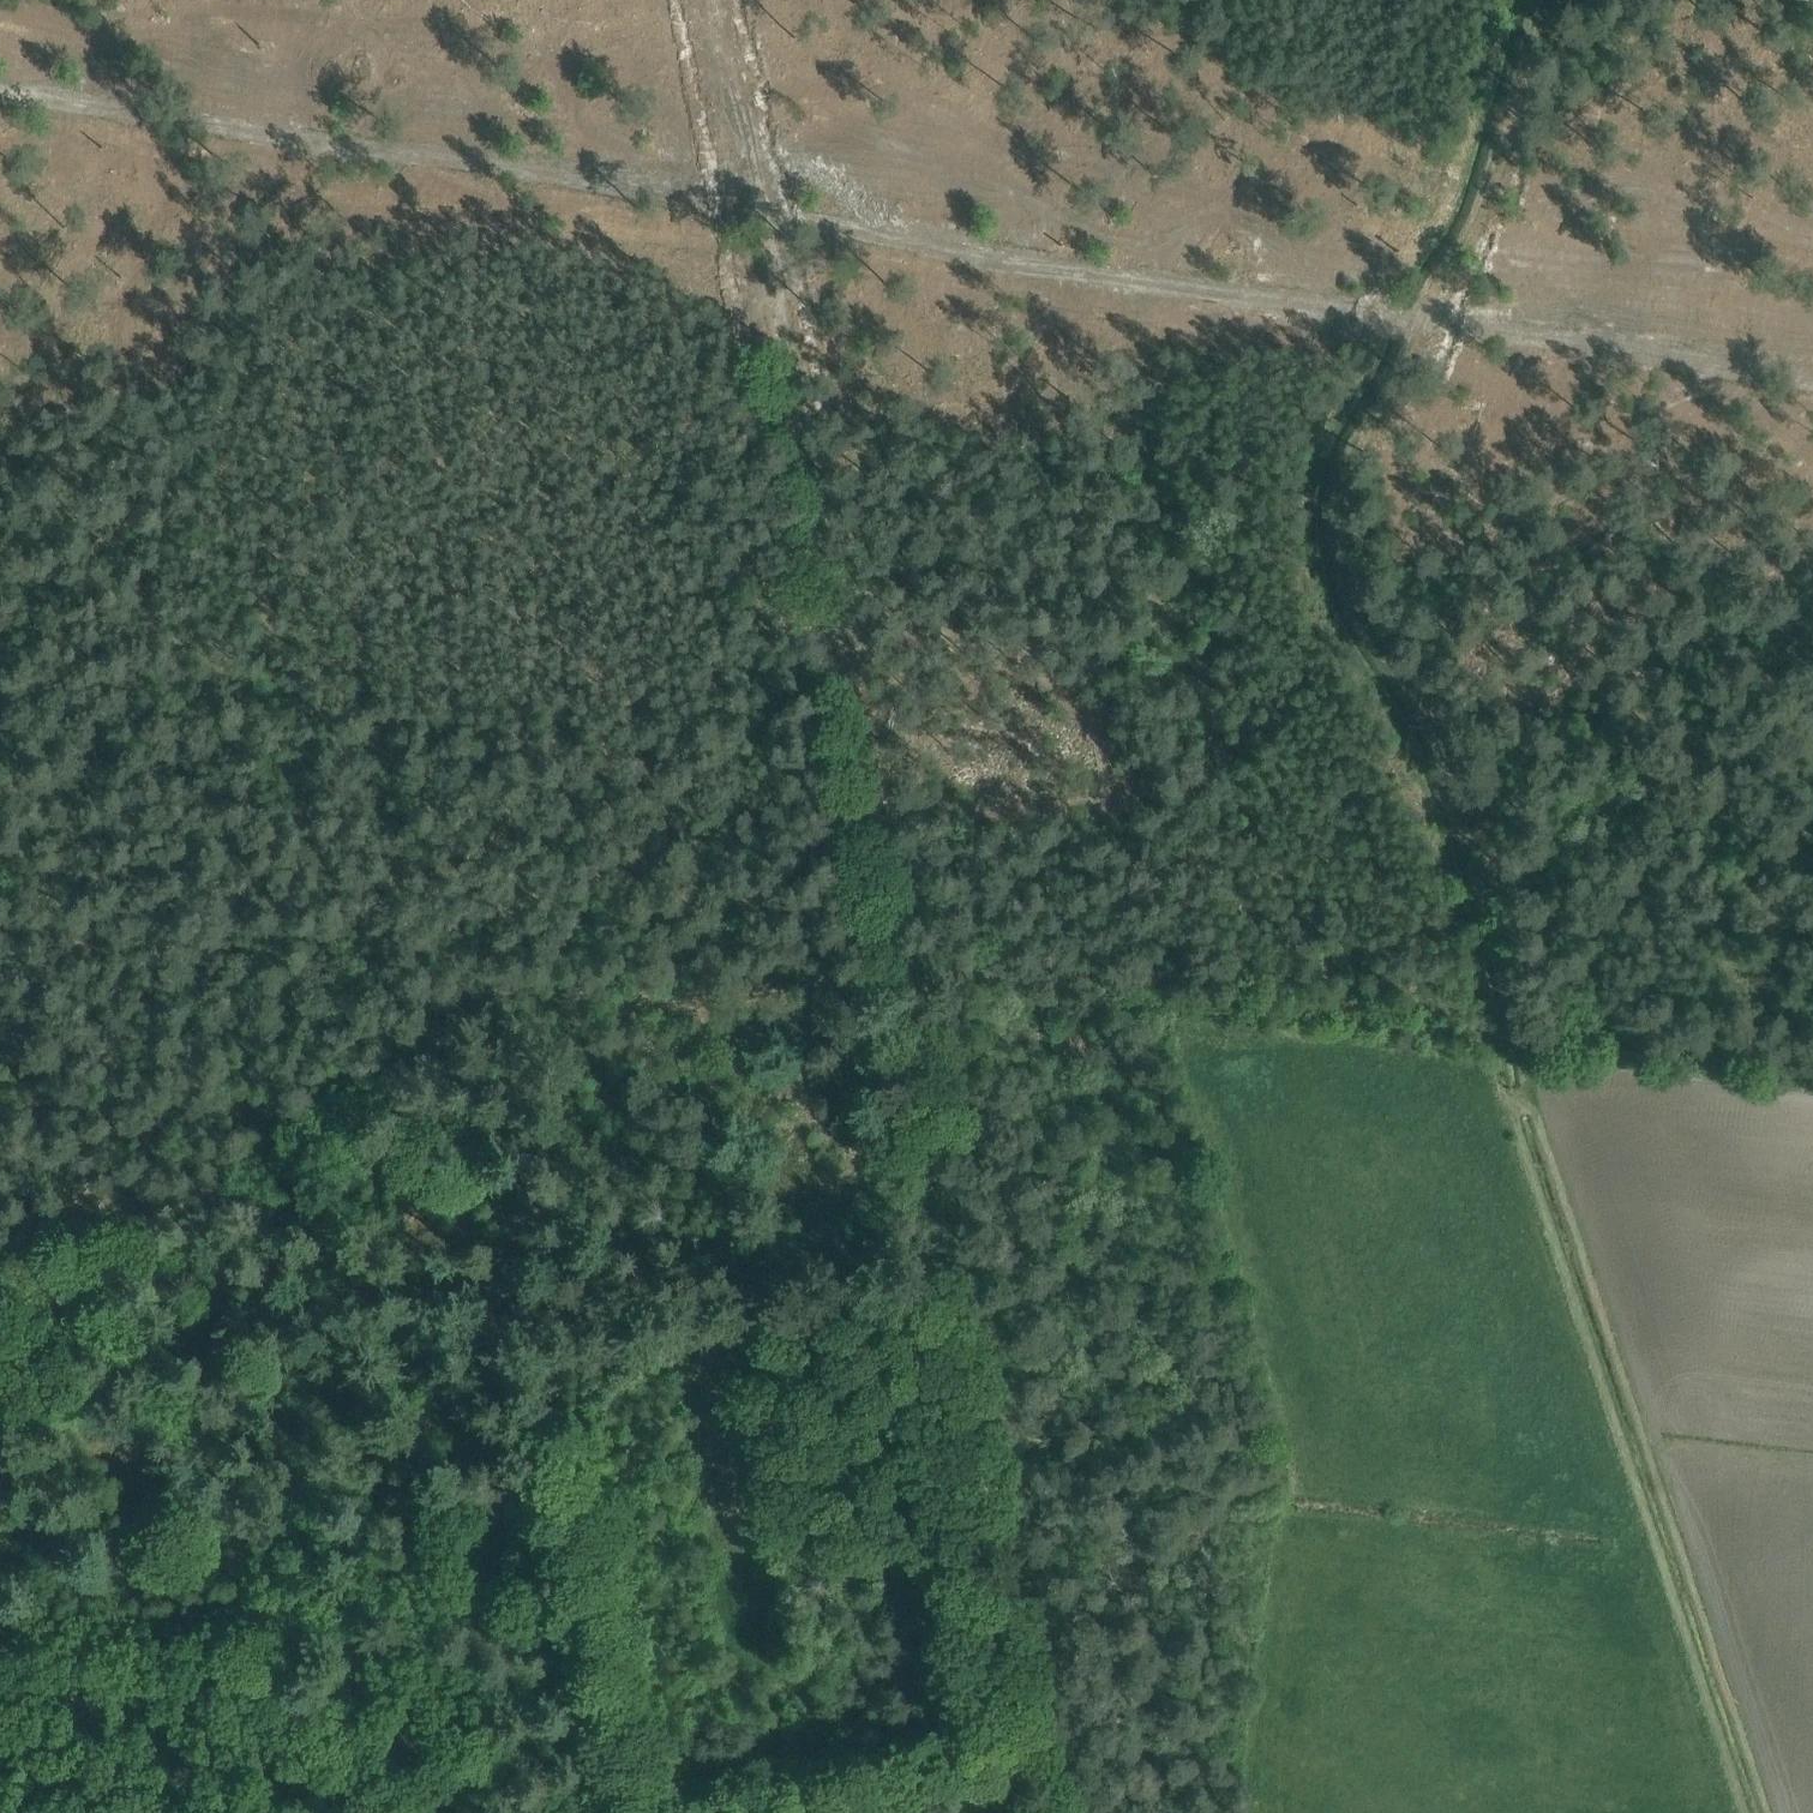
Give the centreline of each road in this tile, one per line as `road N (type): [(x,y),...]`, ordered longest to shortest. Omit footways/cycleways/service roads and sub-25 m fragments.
road 1 (track): [(1066,1812),(890,892)]
road 2 (track): [(890,892),(719,0)]
road 3 (track): [(890,892),(1037,960),(1126,990),(1496,1033)]
road 4 (track): [(1382,306),(1429,313),(1458,271),(1530,66),(1544,0)]

